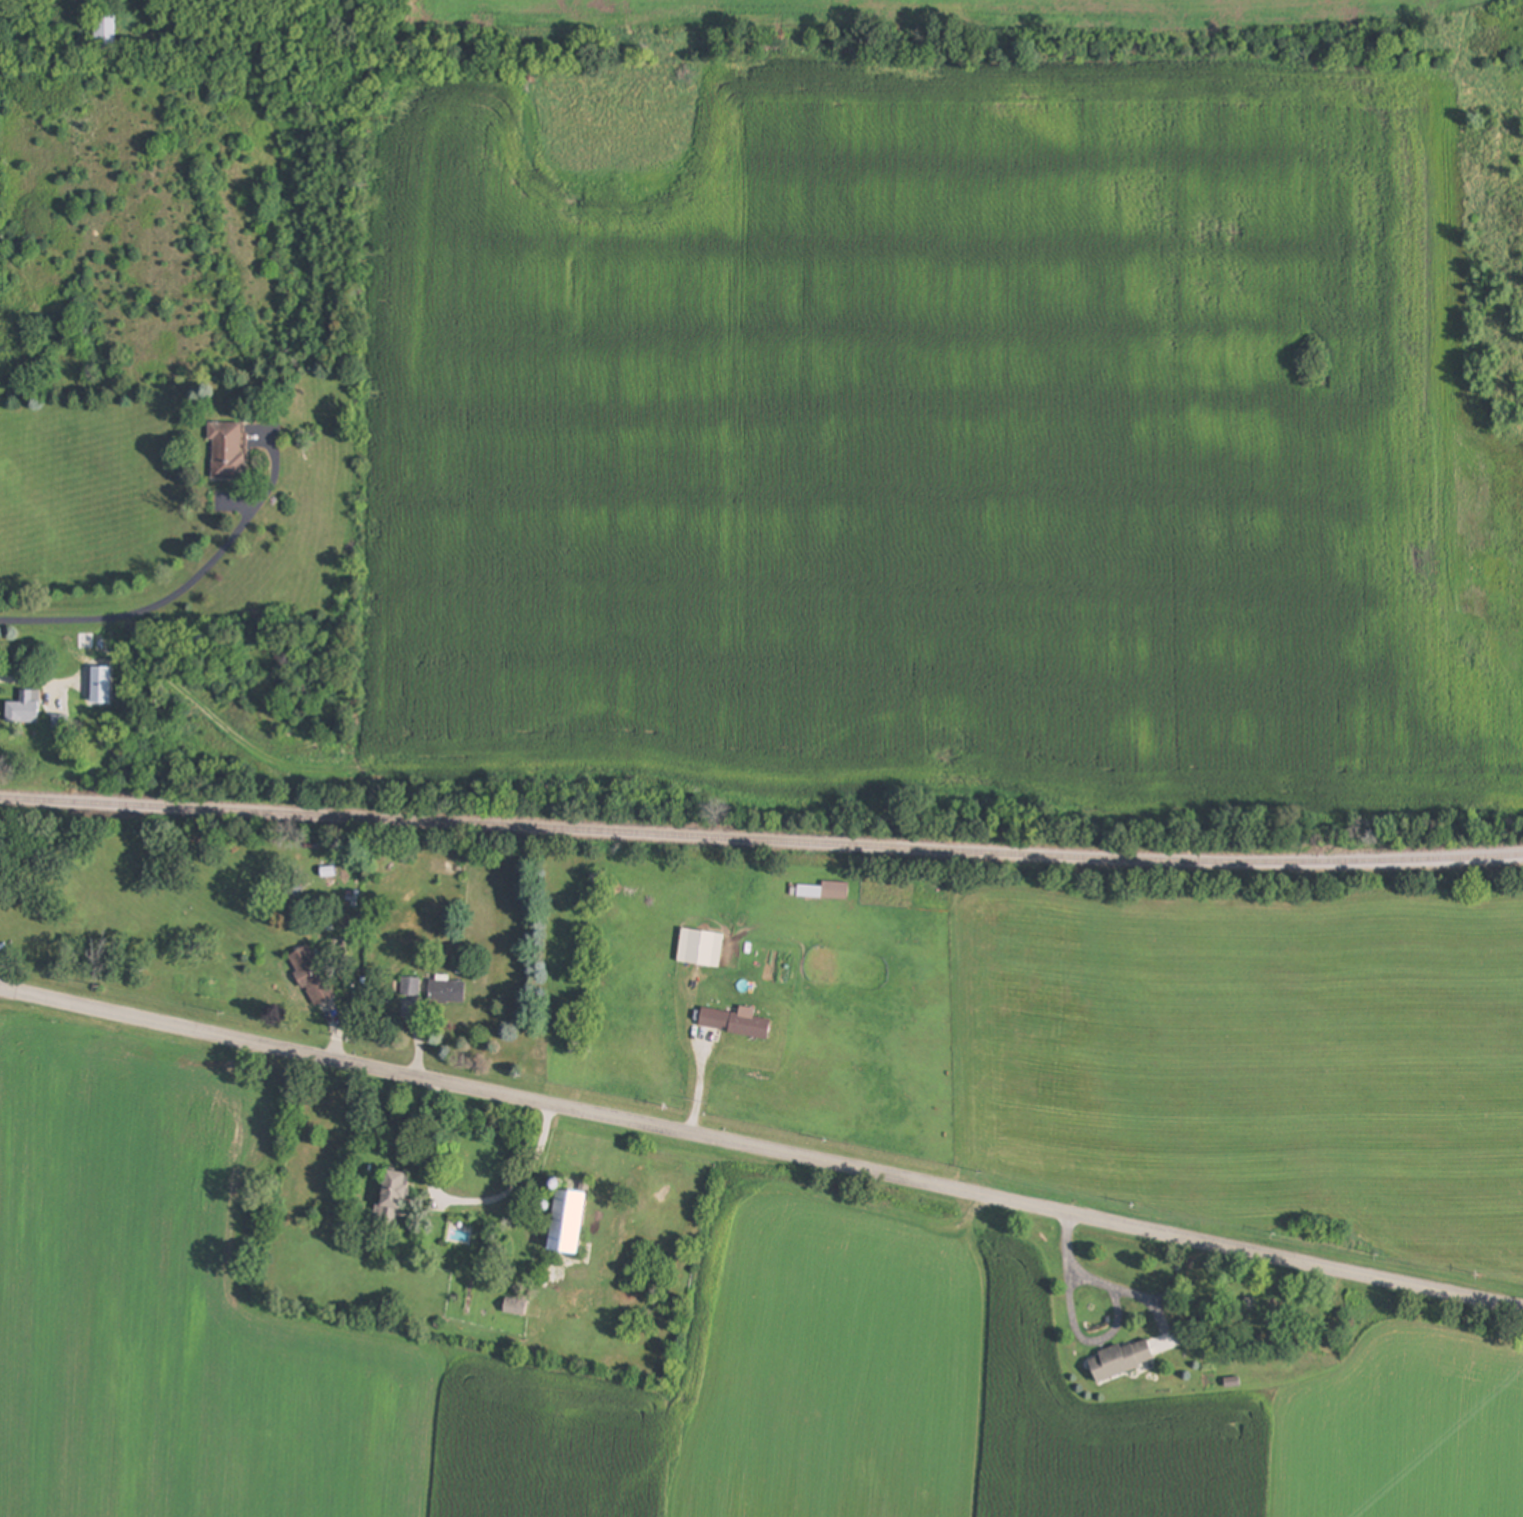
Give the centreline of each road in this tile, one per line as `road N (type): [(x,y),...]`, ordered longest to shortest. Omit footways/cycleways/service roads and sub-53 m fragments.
road 1 (residential): [(1522,1307),(0,987)]

